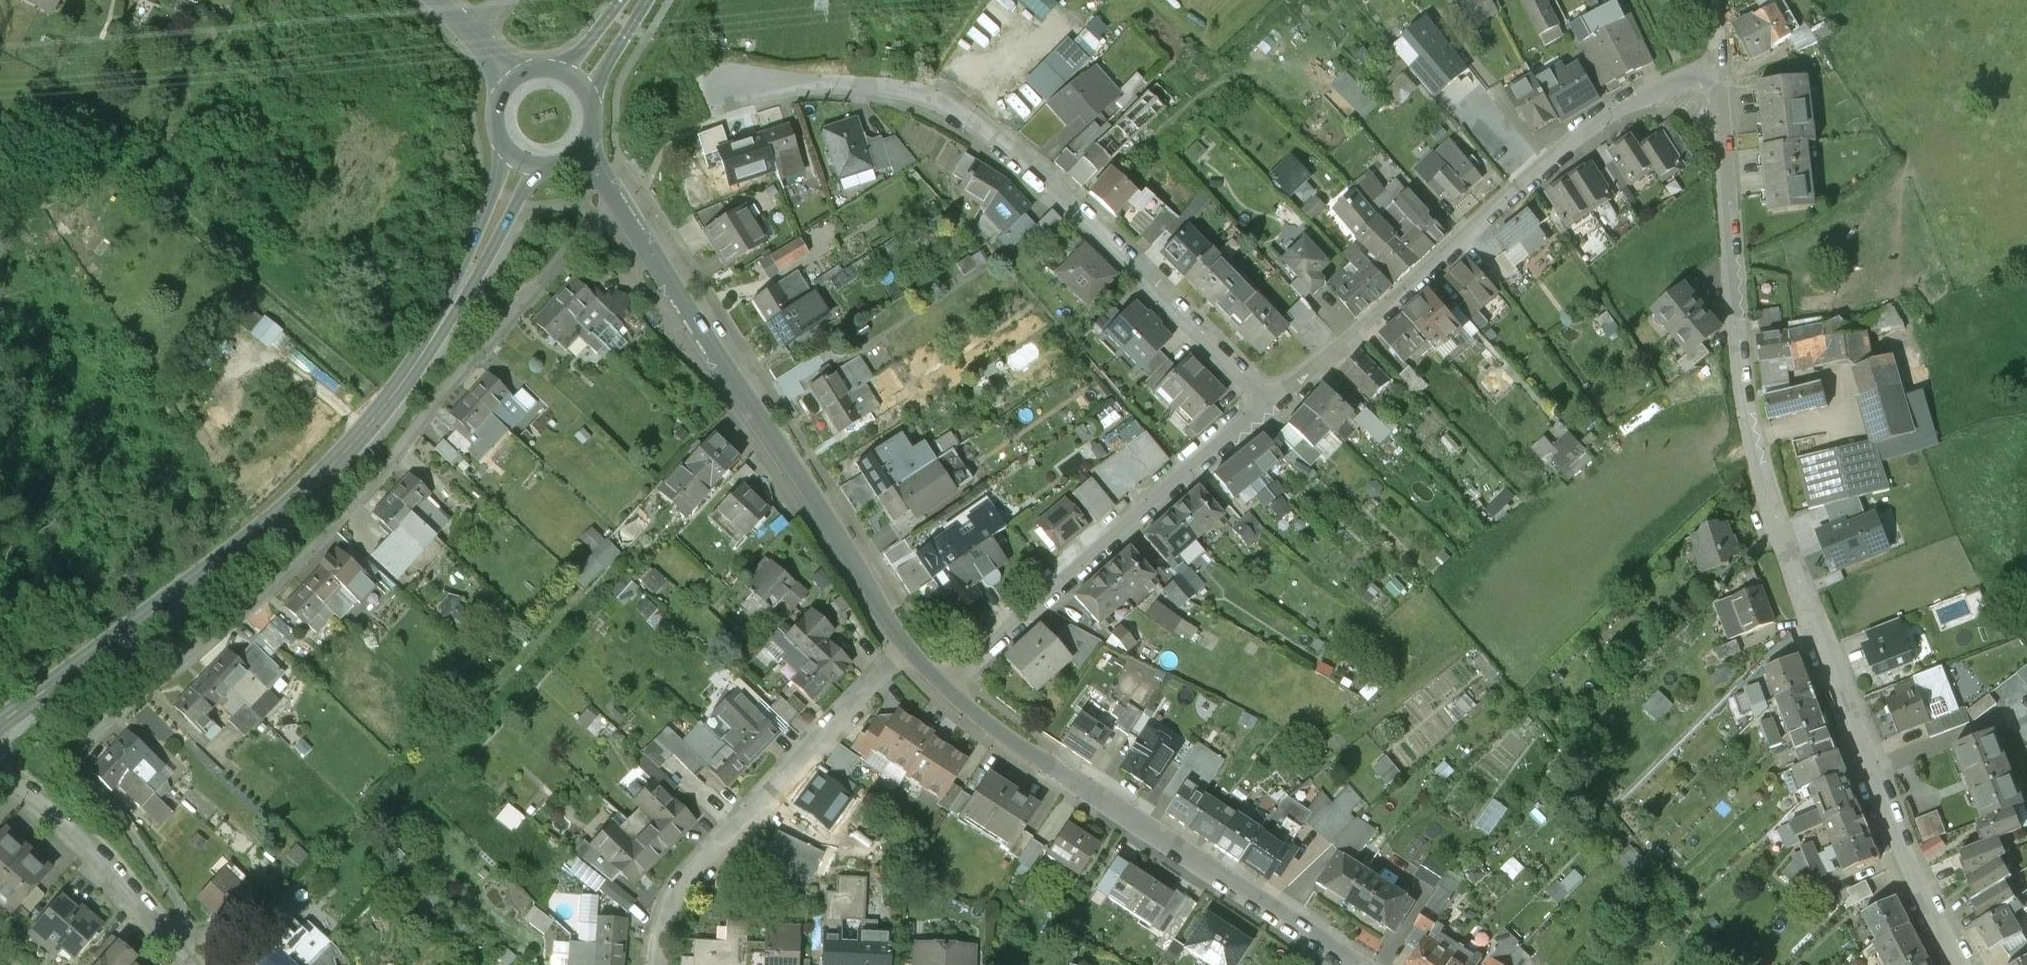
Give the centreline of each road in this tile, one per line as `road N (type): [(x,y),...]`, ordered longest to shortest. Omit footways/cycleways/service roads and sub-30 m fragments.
road 1 (residential): [(1965,964),(1854,724),(1763,470),(1740,363),(1718,78),(1640,98),(1598,122),(1269,410)]
road 2 (residential): [(621,203),(488,333),(364,487),(215,624),(86,727),(79,765),(177,902),(182,916),(167,936)]
road 3 (tertiary): [(0,725),(270,524),(328,471),(436,335),(524,165)]
road 4 (residential): [(1269,410),(1102,235),(1028,167),(972,130),(892,91),(730,84)]
road 5 (residential): [(621,203),(909,648)]
road 6 (residential): [(943,685),(991,728),(1348,964)]
road 7 (residential): [(1269,410),(1140,531),(943,685)]
road 8 (residential): [(656,964),(656,933),(684,875),(878,690),(909,648)]
road 9 (residential): [(0,767),(106,864),(167,936)]

